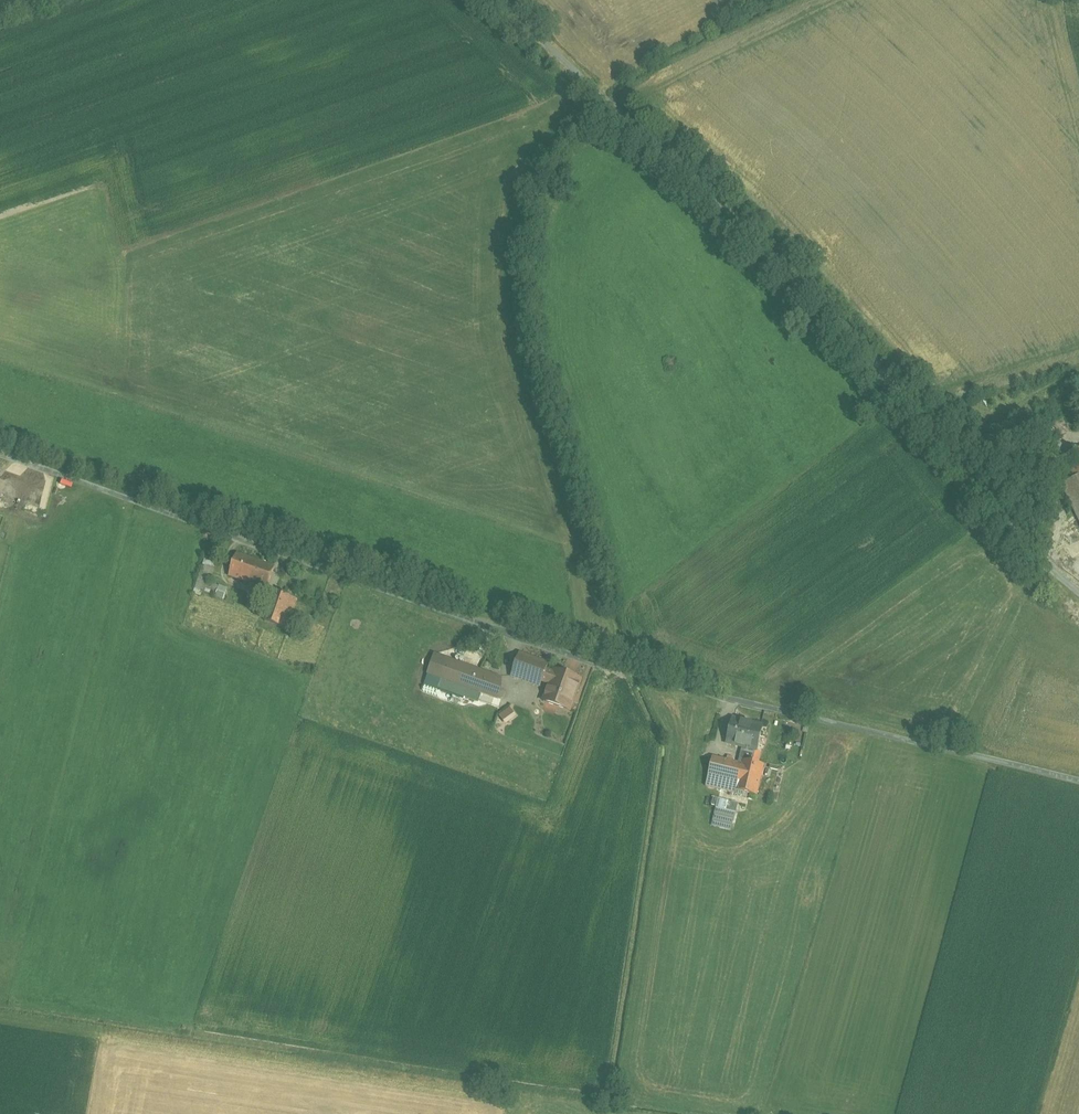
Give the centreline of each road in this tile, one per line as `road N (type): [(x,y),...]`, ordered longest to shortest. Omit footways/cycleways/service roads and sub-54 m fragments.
road 1 (unclassified): [(1078,770),(577,658),(0,452)]
road 2 (unclassified): [(1078,589),(1056,573),(913,396),(502,0)]

